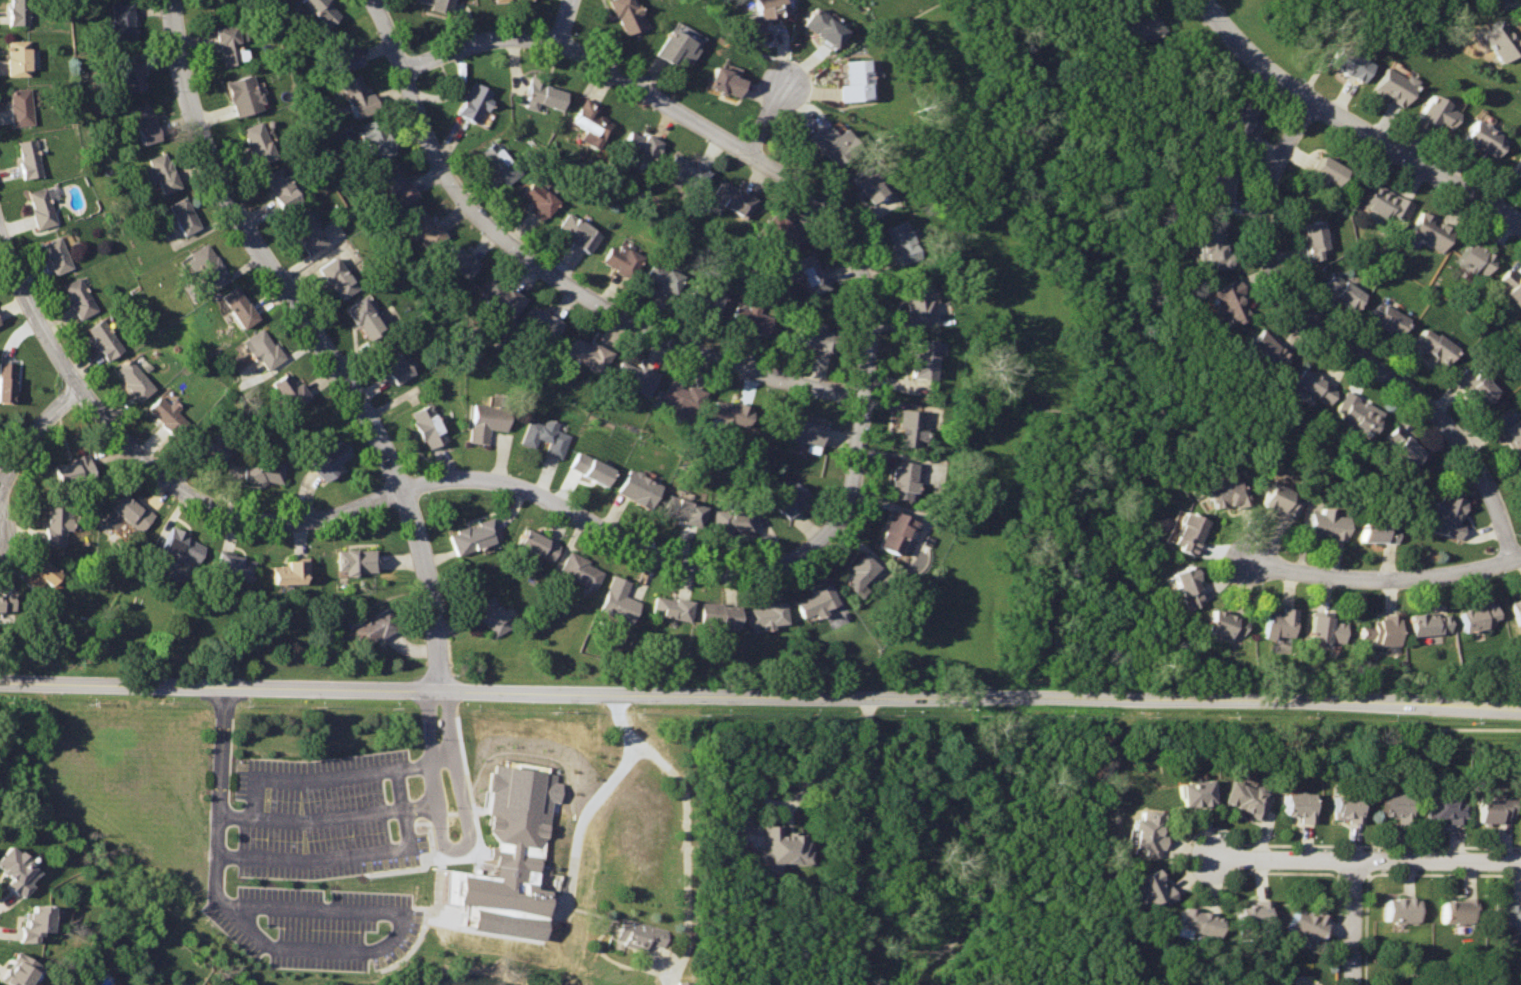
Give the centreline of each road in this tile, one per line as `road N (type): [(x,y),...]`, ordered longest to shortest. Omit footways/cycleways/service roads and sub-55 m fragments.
road 1 (secondary): [(439,689),(1520,709)]
road 2 (residential): [(439,689),(434,596),(407,492),(207,150),(186,84),(175,0)]
road 3 (residential): [(76,387),(185,496),(254,521),(324,521),(465,479),(510,483),(650,557),(747,571)]
road 4 (residential): [(373,0),(439,164),(463,199),(535,264),(708,353),(865,396)]
road 5 (residential): [(1512,559),(1481,478),(1440,421),(1387,375),(1307,325),(1274,280),(1265,255),(1265,192),(1309,99)]
road 6 (residential): [(403,70),(480,45),(565,43),(798,178),(845,223),(856,247)]
road 7 (secondary): [(0,686),(439,689)]
road 8 (residential): [(1202,0),(1254,61),(1520,225)]
road 9 (residential): [(747,571),(803,553),(849,499),(872,311),(856,247)]
road 10 (residential): [(1520,860),(1210,857)]
road 11 (residential): [(1252,563),(1337,577),(1412,578),(1520,557)]
road 12 (residential): [(76,387),(0,236)]
road 13 (residential): [(0,490),(32,433),(76,387)]
road 14 (residential): [(1355,859),(1354,984)]

